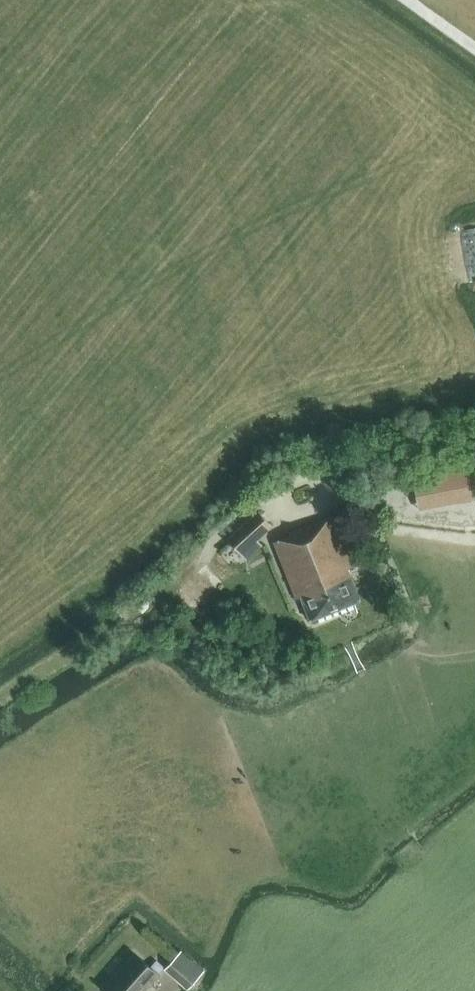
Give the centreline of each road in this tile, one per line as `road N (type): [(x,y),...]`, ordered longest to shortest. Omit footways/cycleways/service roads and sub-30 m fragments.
road 1 (track): [(0,697),(194,570),(252,504),(280,495)]
road 2 (track): [(474,525),(324,495)]
road 3 (unclassified): [(474,431),(344,459)]

